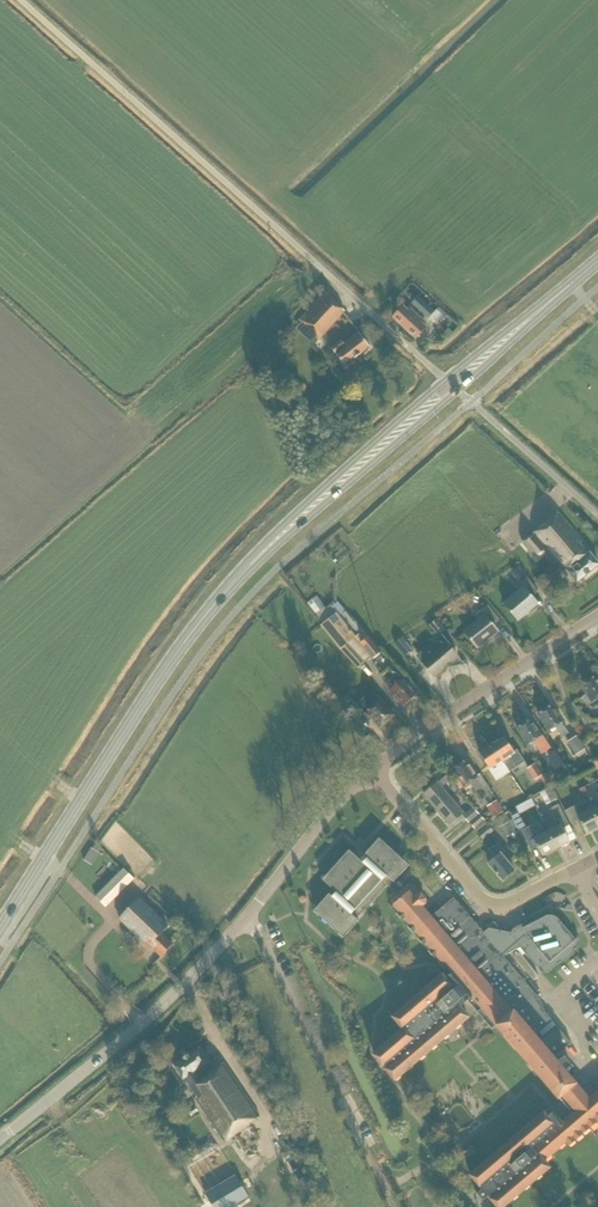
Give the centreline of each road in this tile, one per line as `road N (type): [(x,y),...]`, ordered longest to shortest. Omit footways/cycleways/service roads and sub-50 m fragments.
road 1 (unclassified): [(445,379),(20,0)]
road 2 (tertiary): [(0,1137),(173,997),(376,770)]
road 3 (primary): [(0,927),(180,646),(247,568)]
road 4 (primary): [(247,568),(457,390)]
road 5 (primary): [(445,379),(264,543),(247,568)]
road 6 (tertiary): [(376,770),(597,615)]
road 7 (residential): [(574,870),(514,903),(488,903),(376,770)]
road 8 (unclassified): [(597,516),(457,390)]
road 9 (primary): [(579,276),(445,379)]
road 10 (primary): [(457,390),(579,276)]

